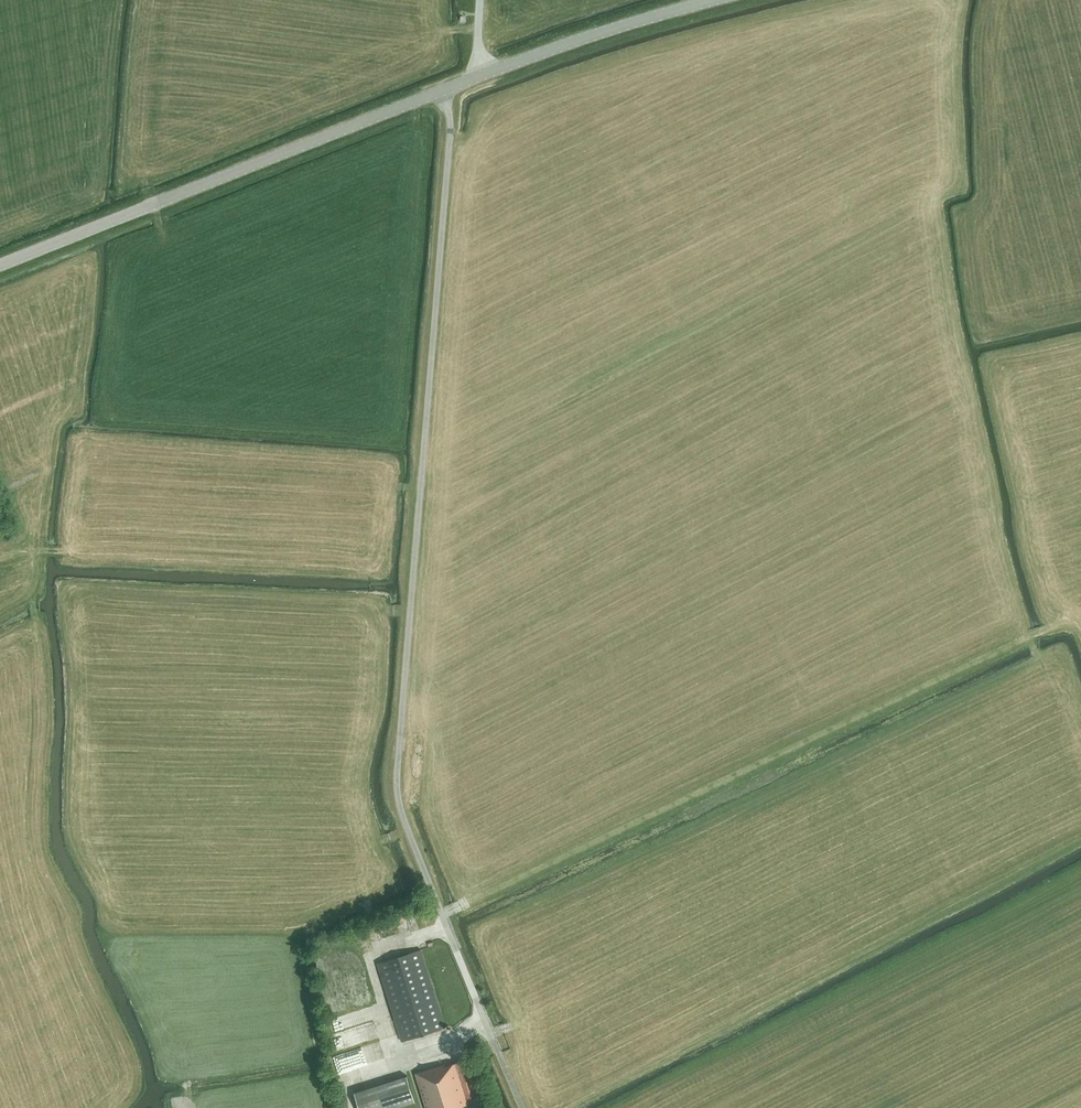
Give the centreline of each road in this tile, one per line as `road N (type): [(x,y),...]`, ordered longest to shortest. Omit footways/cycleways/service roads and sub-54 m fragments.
road 1 (tertiary): [(0,266),(481,75),(720,0)]

